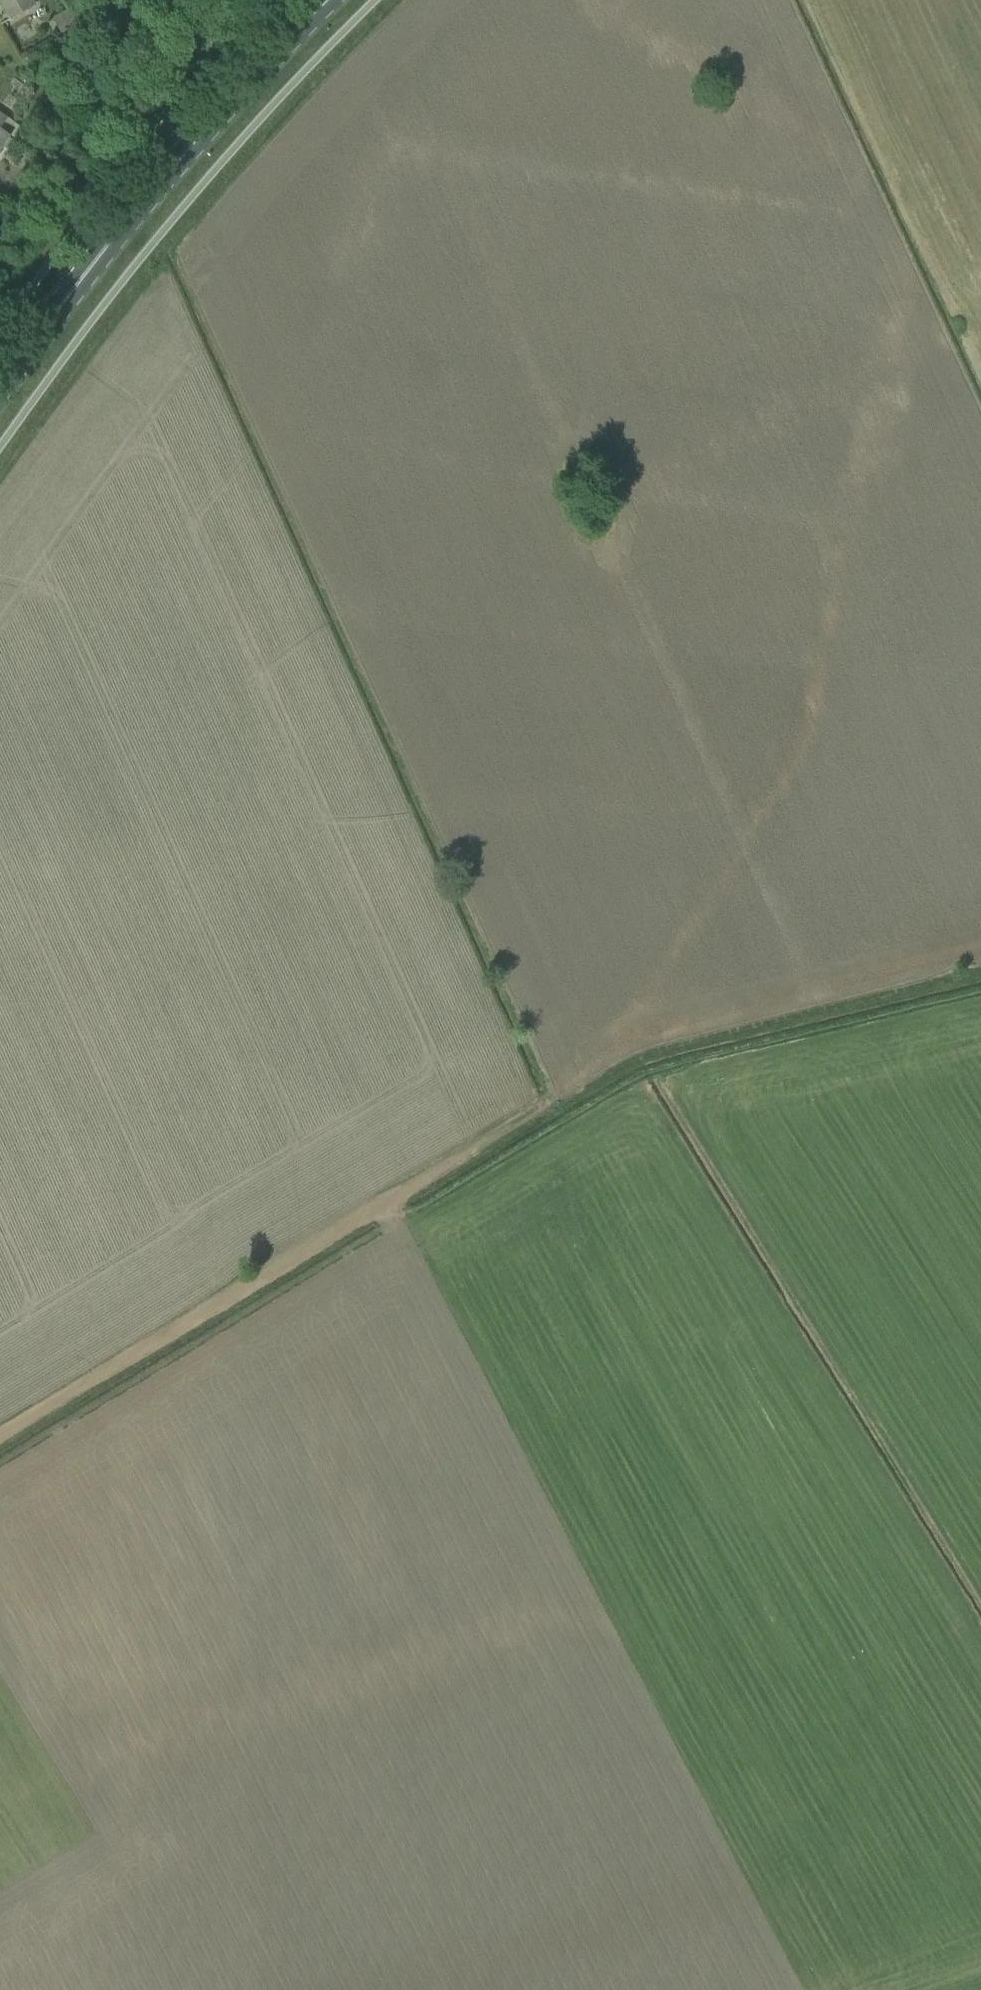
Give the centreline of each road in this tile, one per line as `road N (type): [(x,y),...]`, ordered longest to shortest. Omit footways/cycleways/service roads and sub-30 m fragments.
road 1 (track): [(0,1439),(559,1098)]
road 2 (primary): [(0,386),(125,222),(325,0)]

